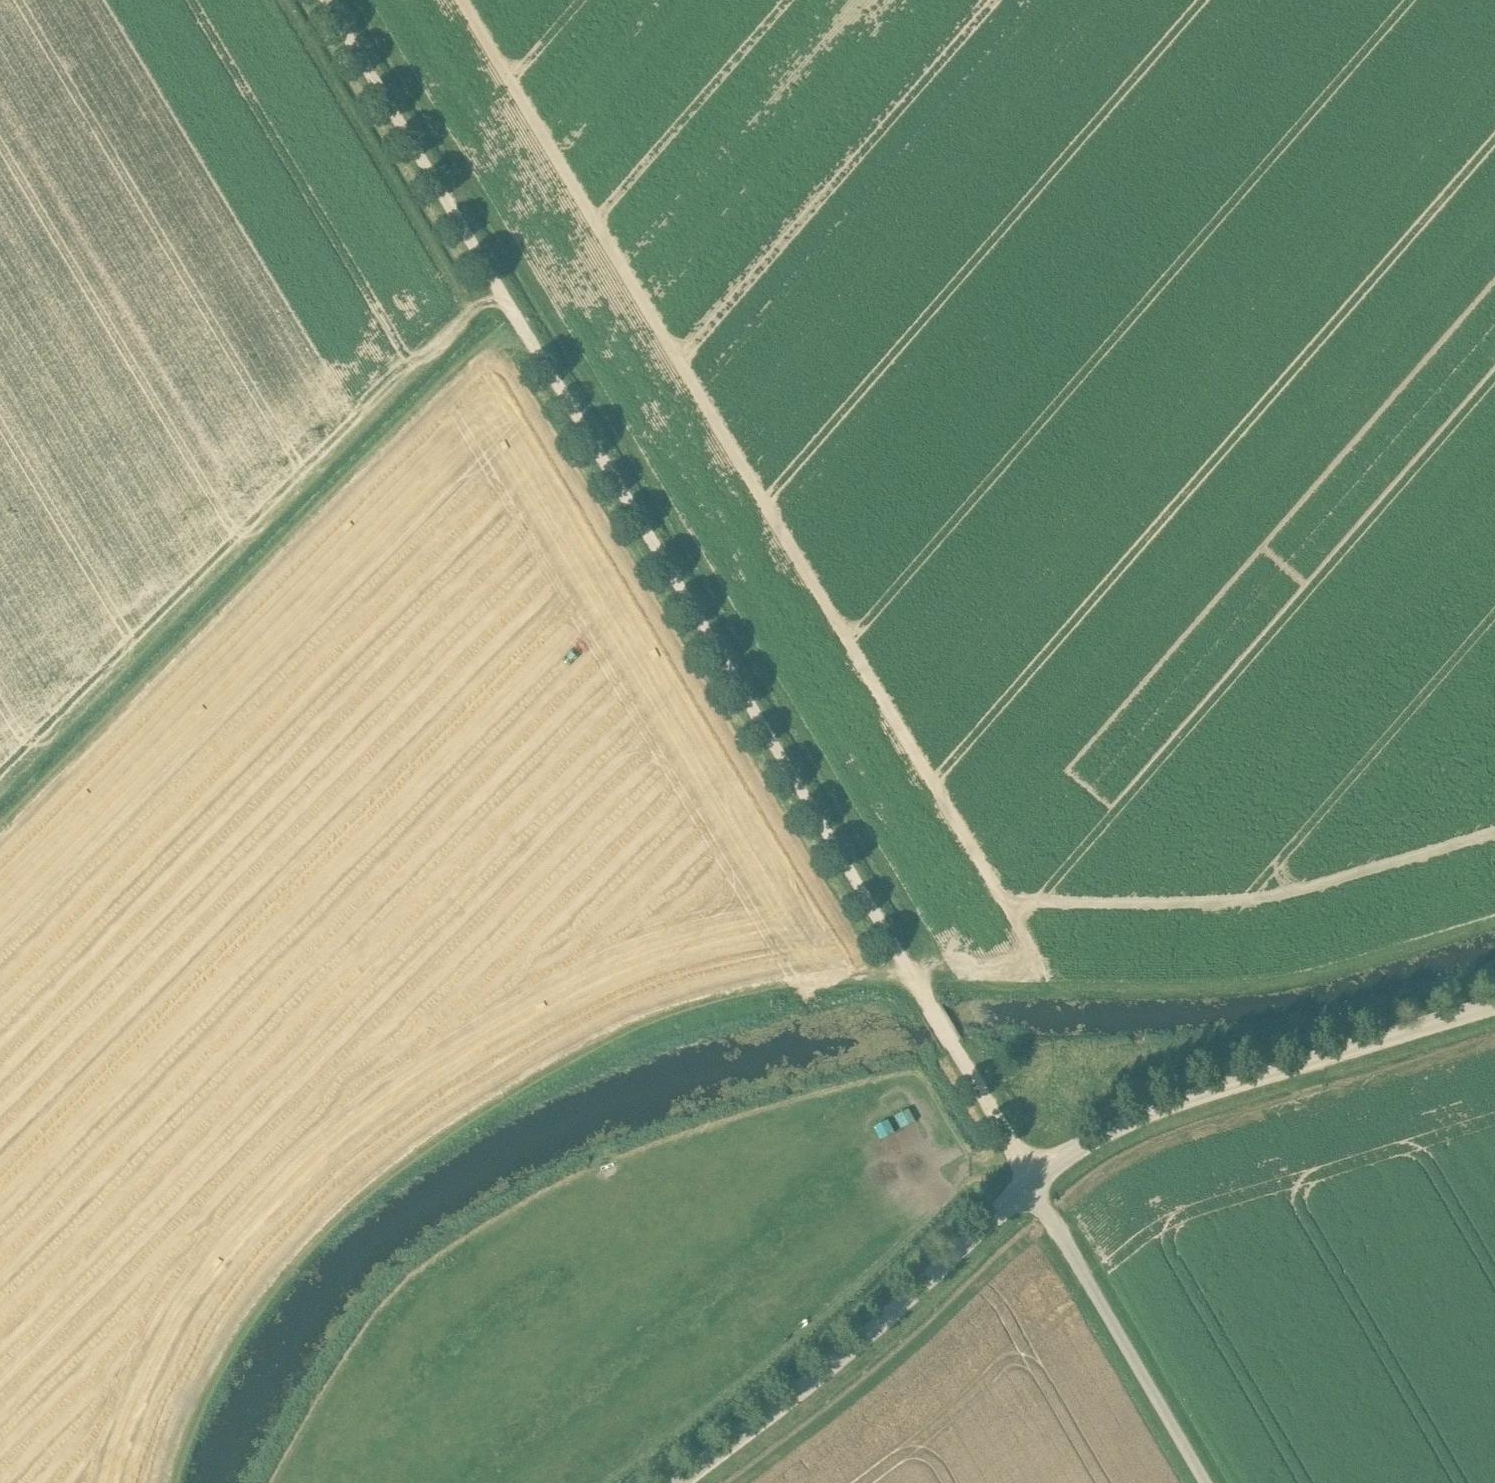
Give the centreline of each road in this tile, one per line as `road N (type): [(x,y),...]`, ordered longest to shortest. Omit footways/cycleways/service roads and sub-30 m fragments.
road 1 (track): [(1031,1184),(324,0)]
road 2 (unclassified): [(1031,1184),(1151,1116),(1494,1005)]
road 3 (unclassified): [(677,1482),(826,1370),(1031,1184)]
road 4 (unclassified): [(1207,1482),(1031,1184)]

